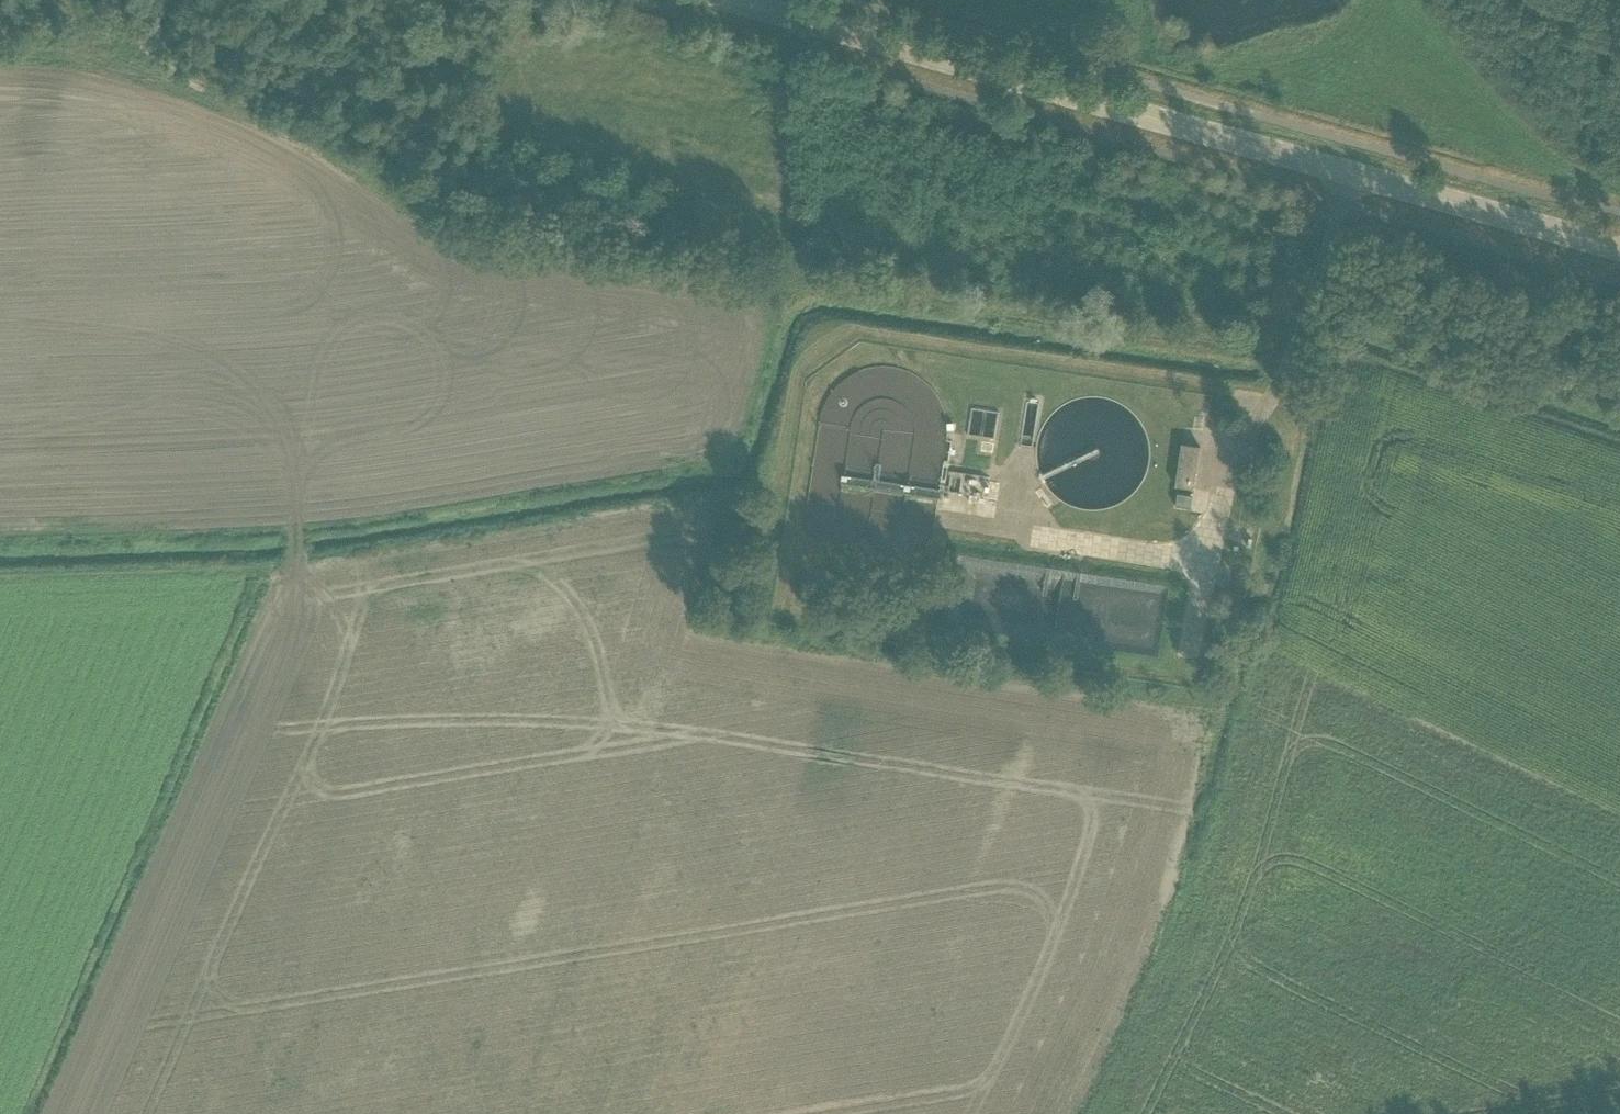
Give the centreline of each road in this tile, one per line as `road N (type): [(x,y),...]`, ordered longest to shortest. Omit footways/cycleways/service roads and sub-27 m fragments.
road 1 (secondary): [(1619,250),(732,0)]

